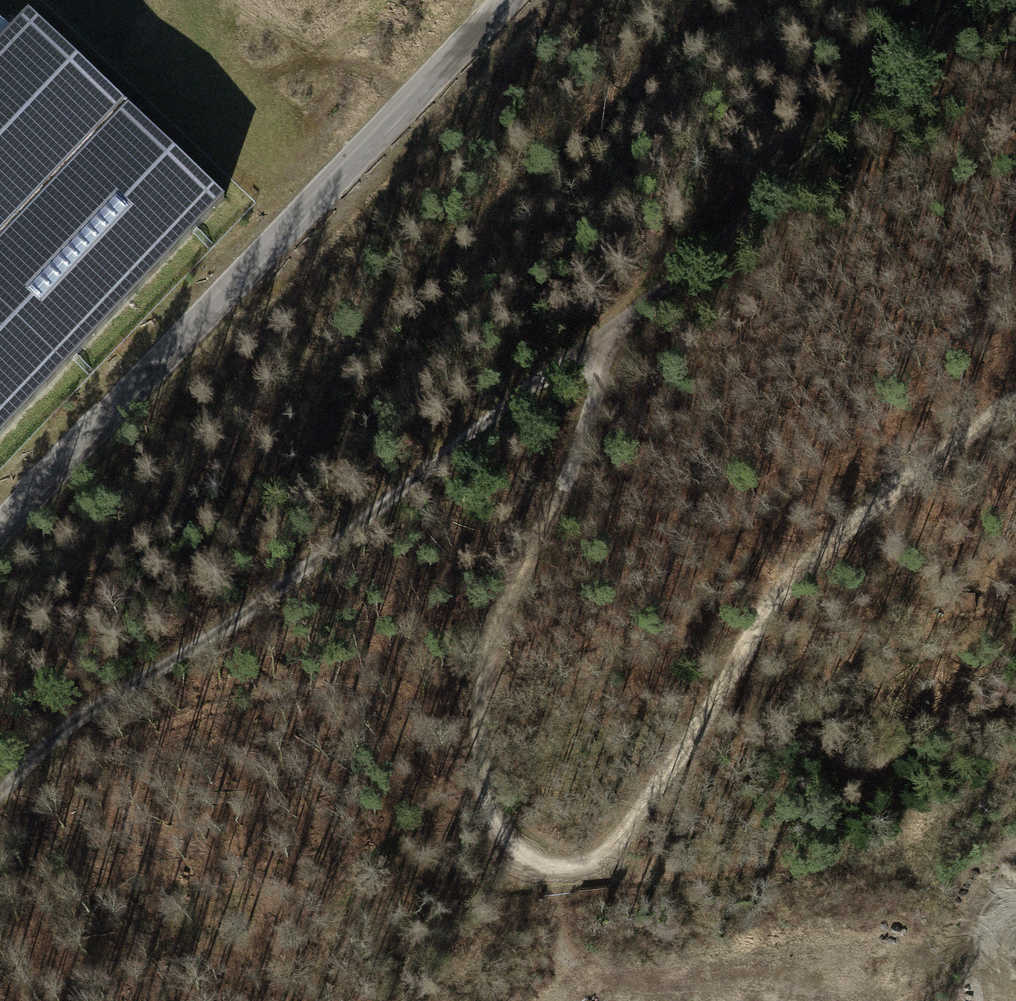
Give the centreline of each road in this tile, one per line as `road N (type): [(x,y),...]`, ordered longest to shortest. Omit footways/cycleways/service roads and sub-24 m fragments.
road 1 (track): [(1015,405),(859,518),(781,594),(619,838),(582,867),(555,868),(520,855),(486,809),(481,753),(505,626),(565,512),(614,333)]
road 2 (track): [(0,799),(77,718),(227,631),(614,333)]
road 3 (unclassified): [(483,0),(0,531)]
road 4 (track): [(614,333),(733,228),(957,0)]

